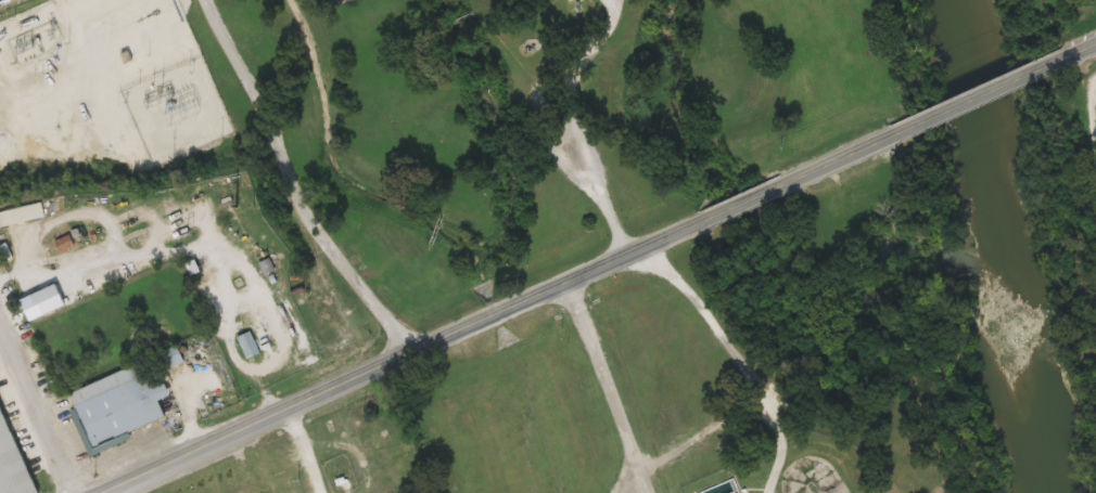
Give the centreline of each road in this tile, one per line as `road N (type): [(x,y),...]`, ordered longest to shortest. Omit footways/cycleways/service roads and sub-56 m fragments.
road 1 (secondary): [(294,401),(701,222)]
road 2 (secondary): [(94,492),(294,401)]
road 3 (secondary): [(892,137),(1070,55)]
road 4 (residential): [(0,323),(75,492)]

